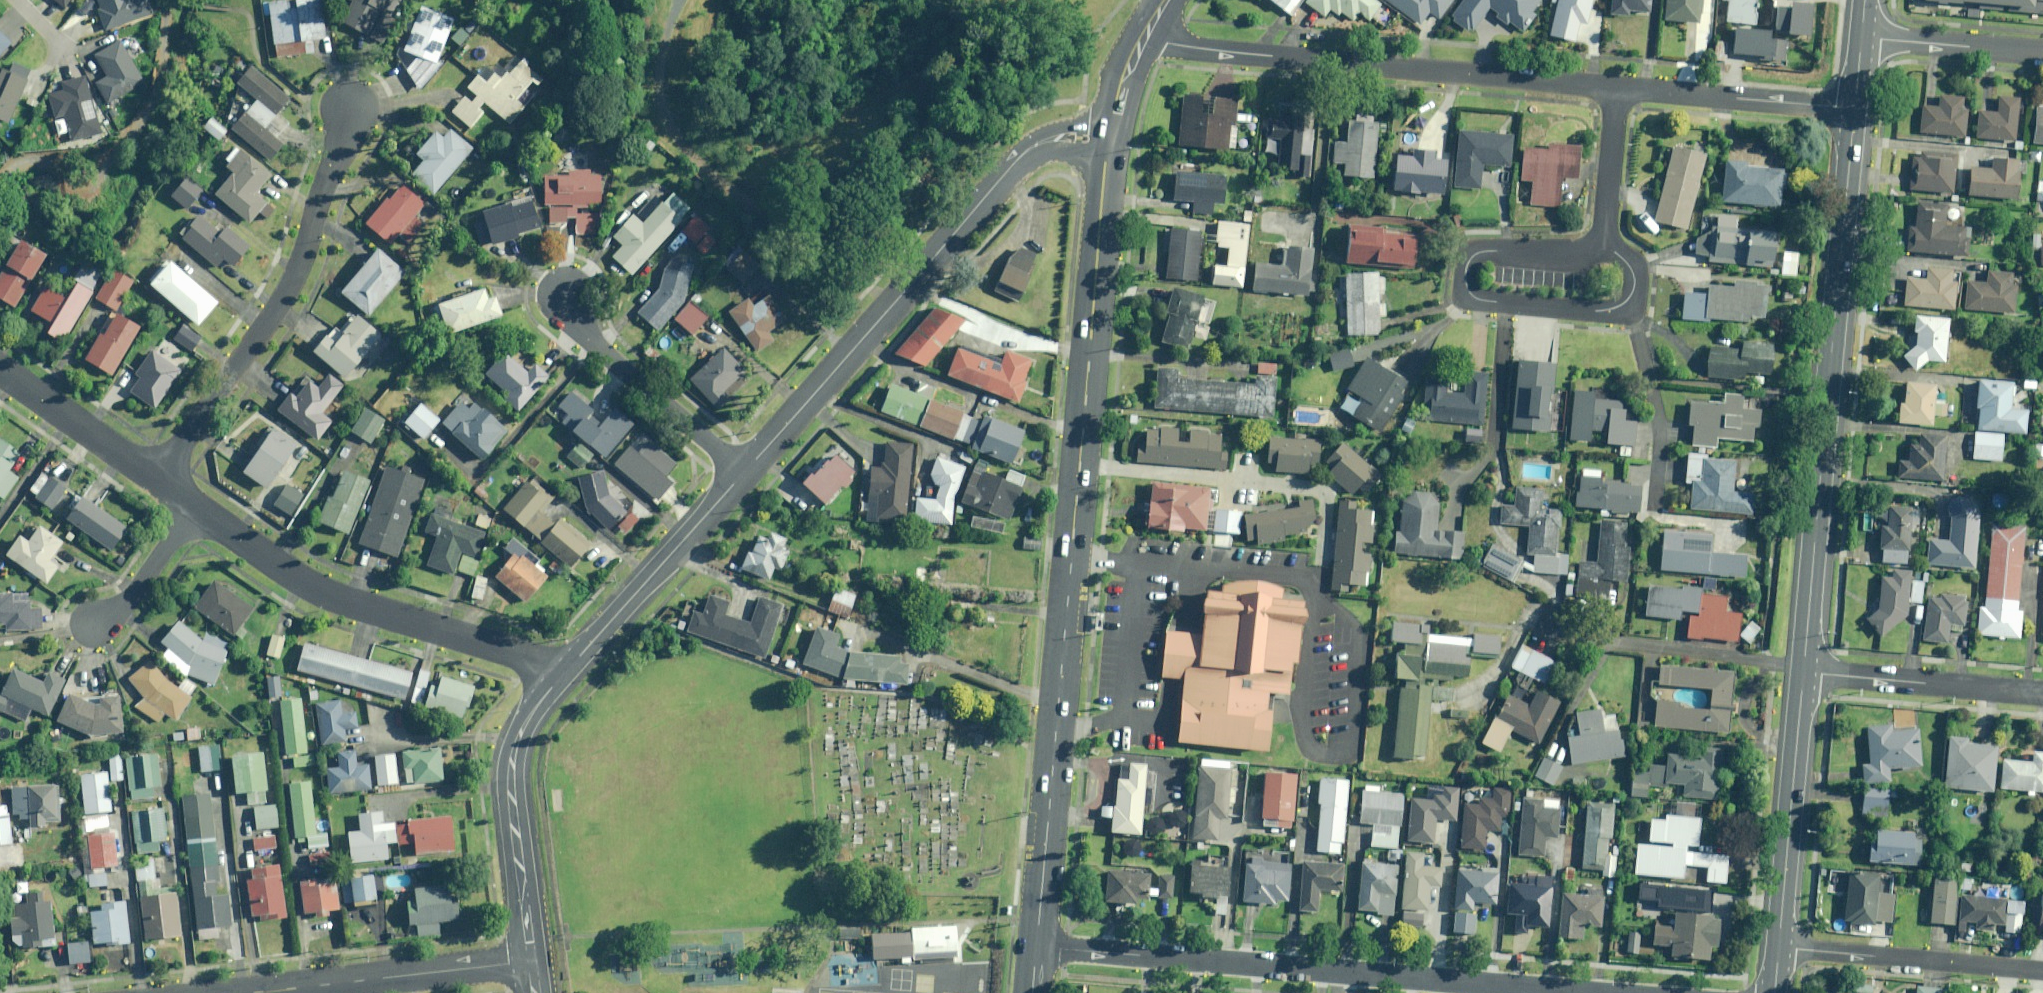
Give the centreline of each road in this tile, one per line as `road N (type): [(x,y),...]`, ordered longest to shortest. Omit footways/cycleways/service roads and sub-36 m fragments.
road 1 (tertiary): [(1036,946),(1112,141)]
road 2 (primary): [(1803,672),(1854,108)]
road 3 (residential): [(1036,946),(1597,992)]
road 4 (tertiary): [(1112,141),(1059,136),(1023,151),(745,470)]
road 5 (residential): [(1143,39),(1617,85)]
road 6 (residential): [(349,108),(289,288),(159,480)]
road 7 (residential): [(197,507),(331,595),(566,669)]
road 8 (tertiary): [(566,669),(526,721),(511,762),(532,962)]
road 9 (residential): [(1604,249),(1626,260),(1634,287),(1617,306),(1595,310),(1475,296),(1465,270),(1472,255),(1488,250)]
road 10 (tertiary): [(532,962),(252,992)]
road 11 (primary): [(1778,947),(1803,672)]
road 12 (tertiary): [(745,470),(566,669)]
road 13 (residential): [(2042,970),(1778,947)]
road 14 (residential): [(569,304),(589,337),(745,470)]
road 15 (unclassified): [(2042,693),(1803,672)]
road 16 (residential): [(1617,85),(1854,108)]
road 17 (residential): [(0,368),(159,480)]
road 18 (residential): [(1860,36),(2042,52)]
road 19 (residential): [(1617,85),(1604,249)]
road 20 (residential): [(96,623),(127,599),(197,507)]

